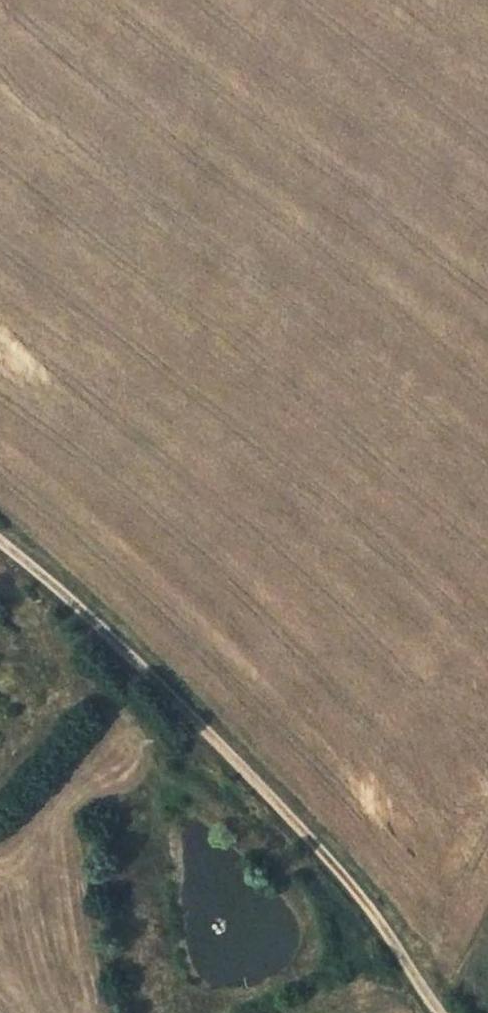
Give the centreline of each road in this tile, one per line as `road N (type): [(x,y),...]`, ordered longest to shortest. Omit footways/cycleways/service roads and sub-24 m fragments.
road 1 (track): [(430,1012),(336,875),(146,678),(0,551)]

